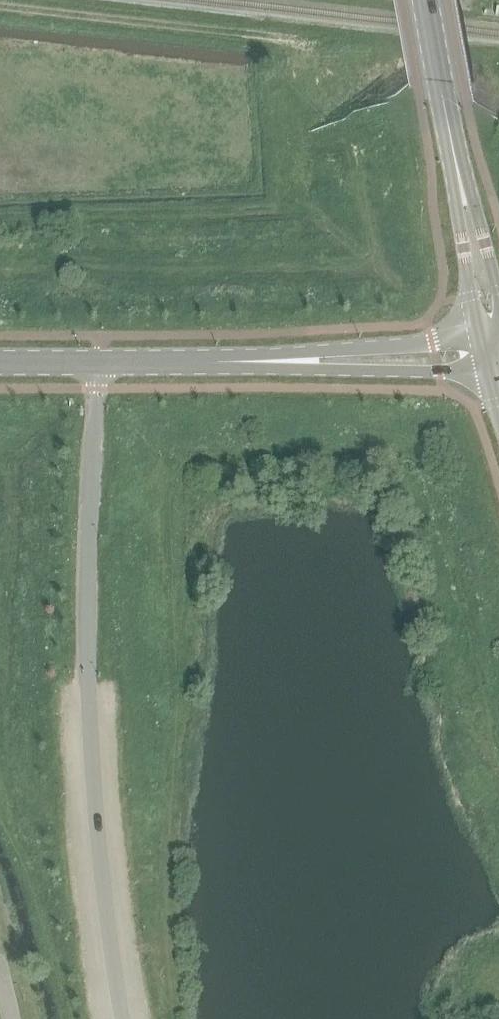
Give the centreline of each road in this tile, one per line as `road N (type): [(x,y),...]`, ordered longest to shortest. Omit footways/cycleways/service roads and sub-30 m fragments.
road 1 (residential): [(97,364),(91,683)]
road 2 (track): [(0,7),(302,41)]
road 3 (tertiary): [(257,362),(487,368)]
road 4 (tertiary): [(478,331),(428,344),(257,362)]
road 5 (secondary): [(454,158),(456,213),(478,331)]
road 6 (secondary): [(454,158),(425,0)]
road 7 (tertiary): [(97,364),(257,362)]
road 8 (secondary): [(498,299),(454,158)]

